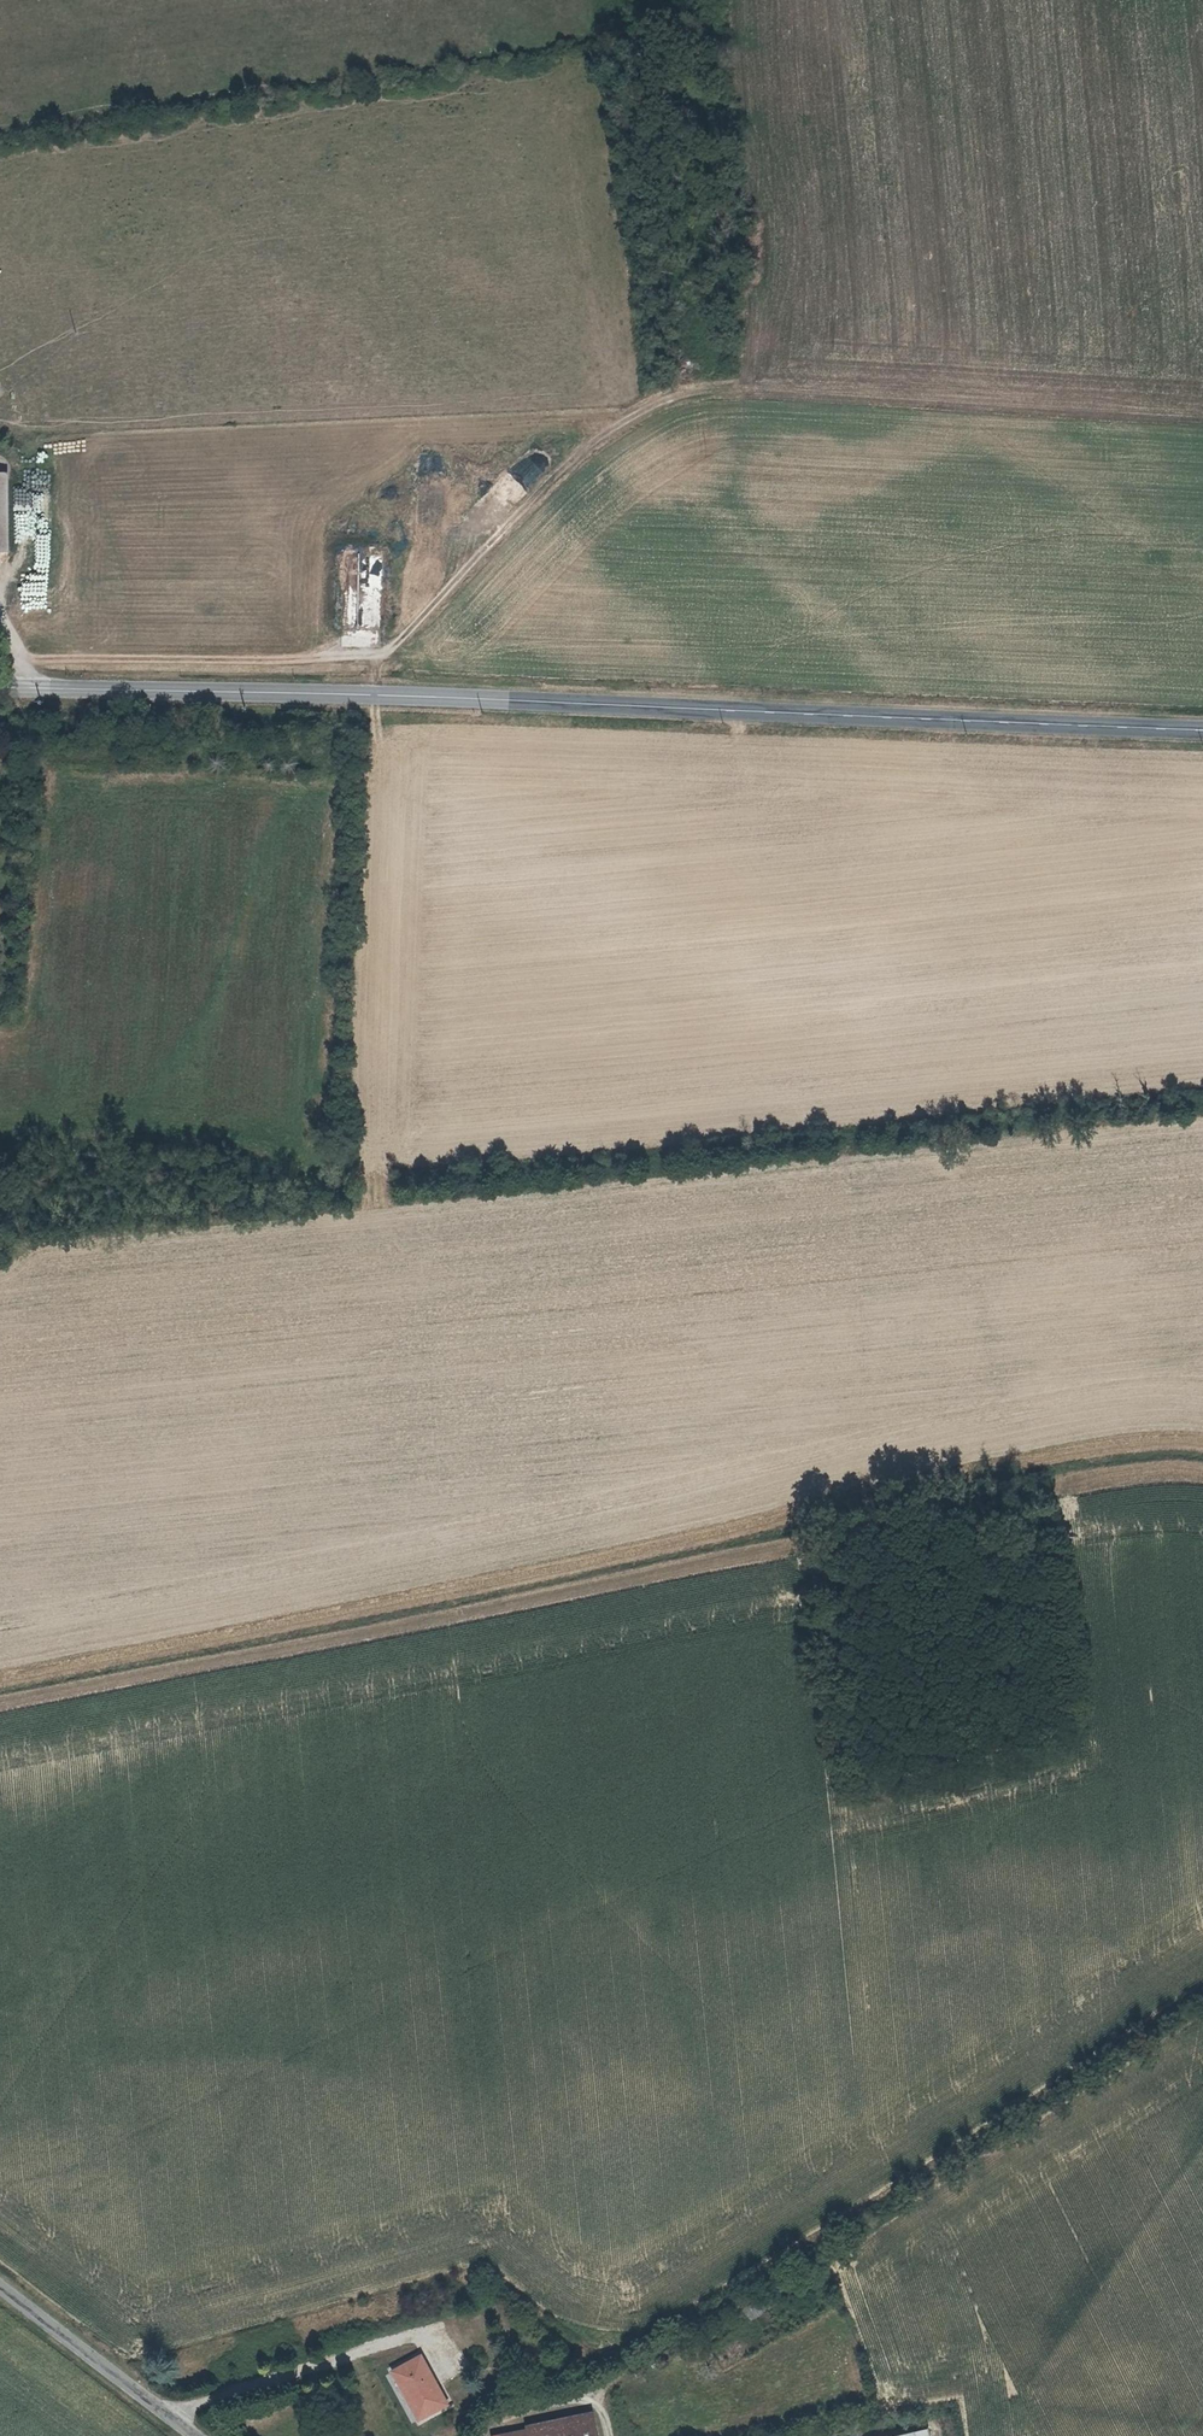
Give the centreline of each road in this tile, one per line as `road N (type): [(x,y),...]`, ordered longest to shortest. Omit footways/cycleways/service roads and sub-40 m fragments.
road 1 (secondary): [(0,685),(1202,732)]
road 2 (unclassified): [(193,2435),(0,2290)]

